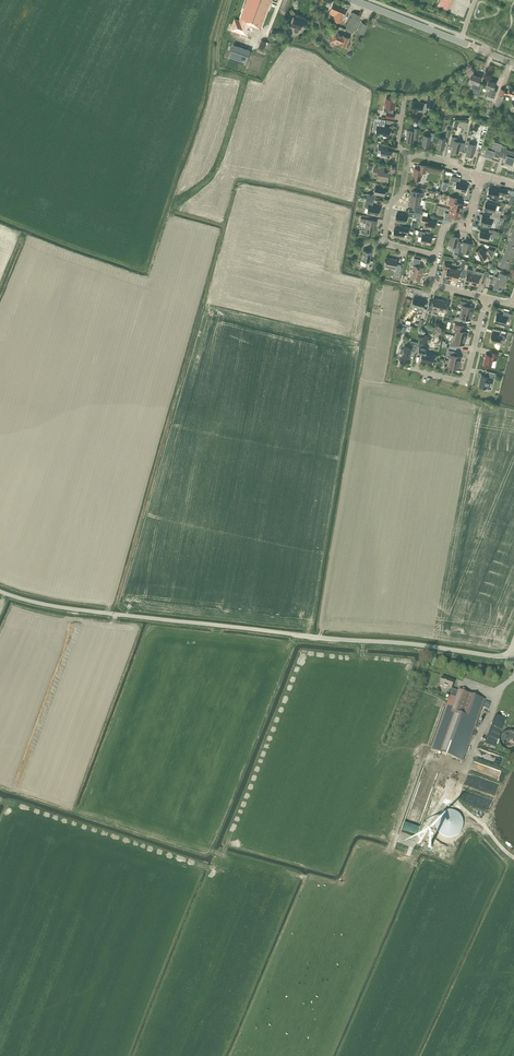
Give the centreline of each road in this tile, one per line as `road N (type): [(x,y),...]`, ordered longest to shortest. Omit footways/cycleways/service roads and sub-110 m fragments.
road 1 (unclassified): [(0,591),(66,608),(495,656),(508,655),(513,640)]
road 2 (secondary): [(355,0),(513,63)]
road 3 (residential): [(399,366),(465,383),(486,298)]
road 4 (residential): [(435,256),(385,239),(408,159)]

